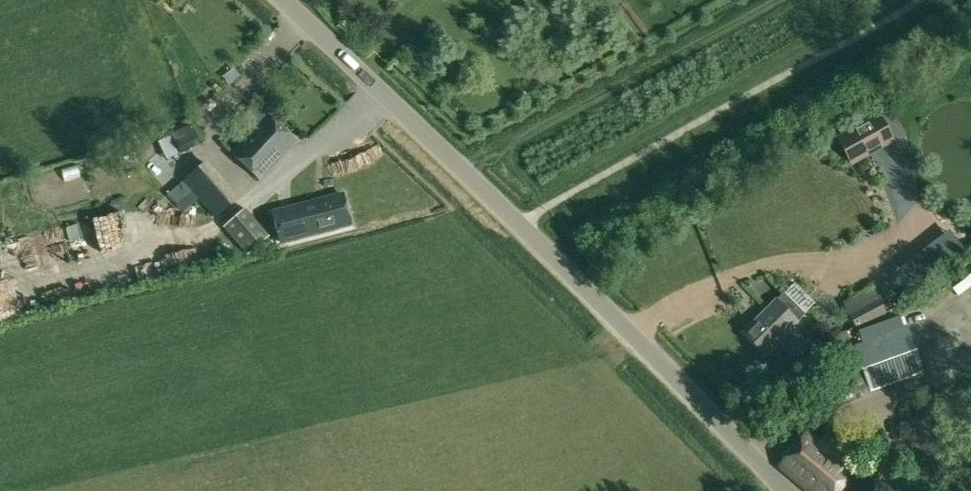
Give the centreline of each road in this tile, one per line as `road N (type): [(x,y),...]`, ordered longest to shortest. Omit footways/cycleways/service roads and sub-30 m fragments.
road 1 (unclassified): [(785,490),(283,0)]

